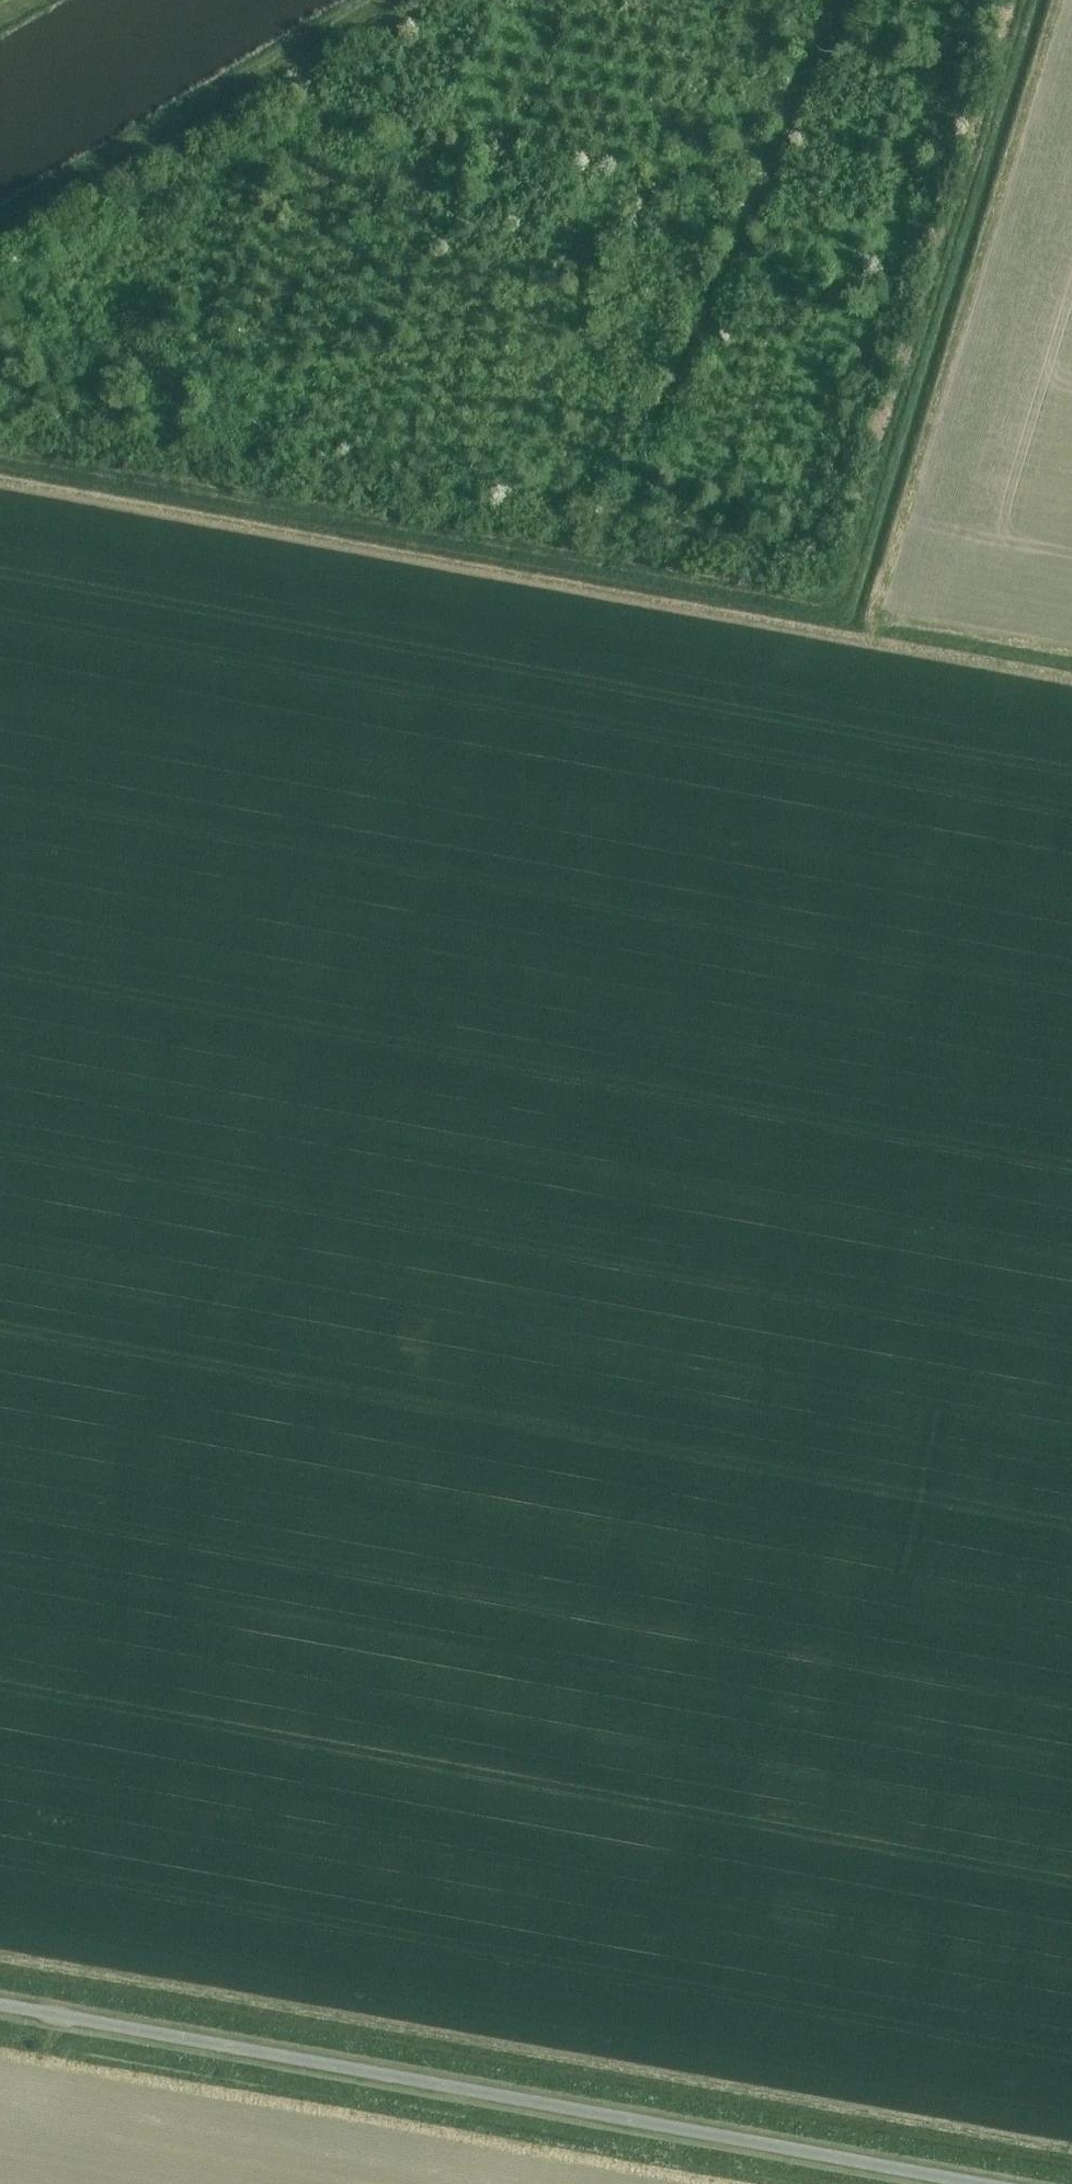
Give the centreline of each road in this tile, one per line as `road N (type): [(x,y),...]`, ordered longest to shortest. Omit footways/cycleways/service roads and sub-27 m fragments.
road 1 (unclassified): [(981,2183),(0,2005)]

